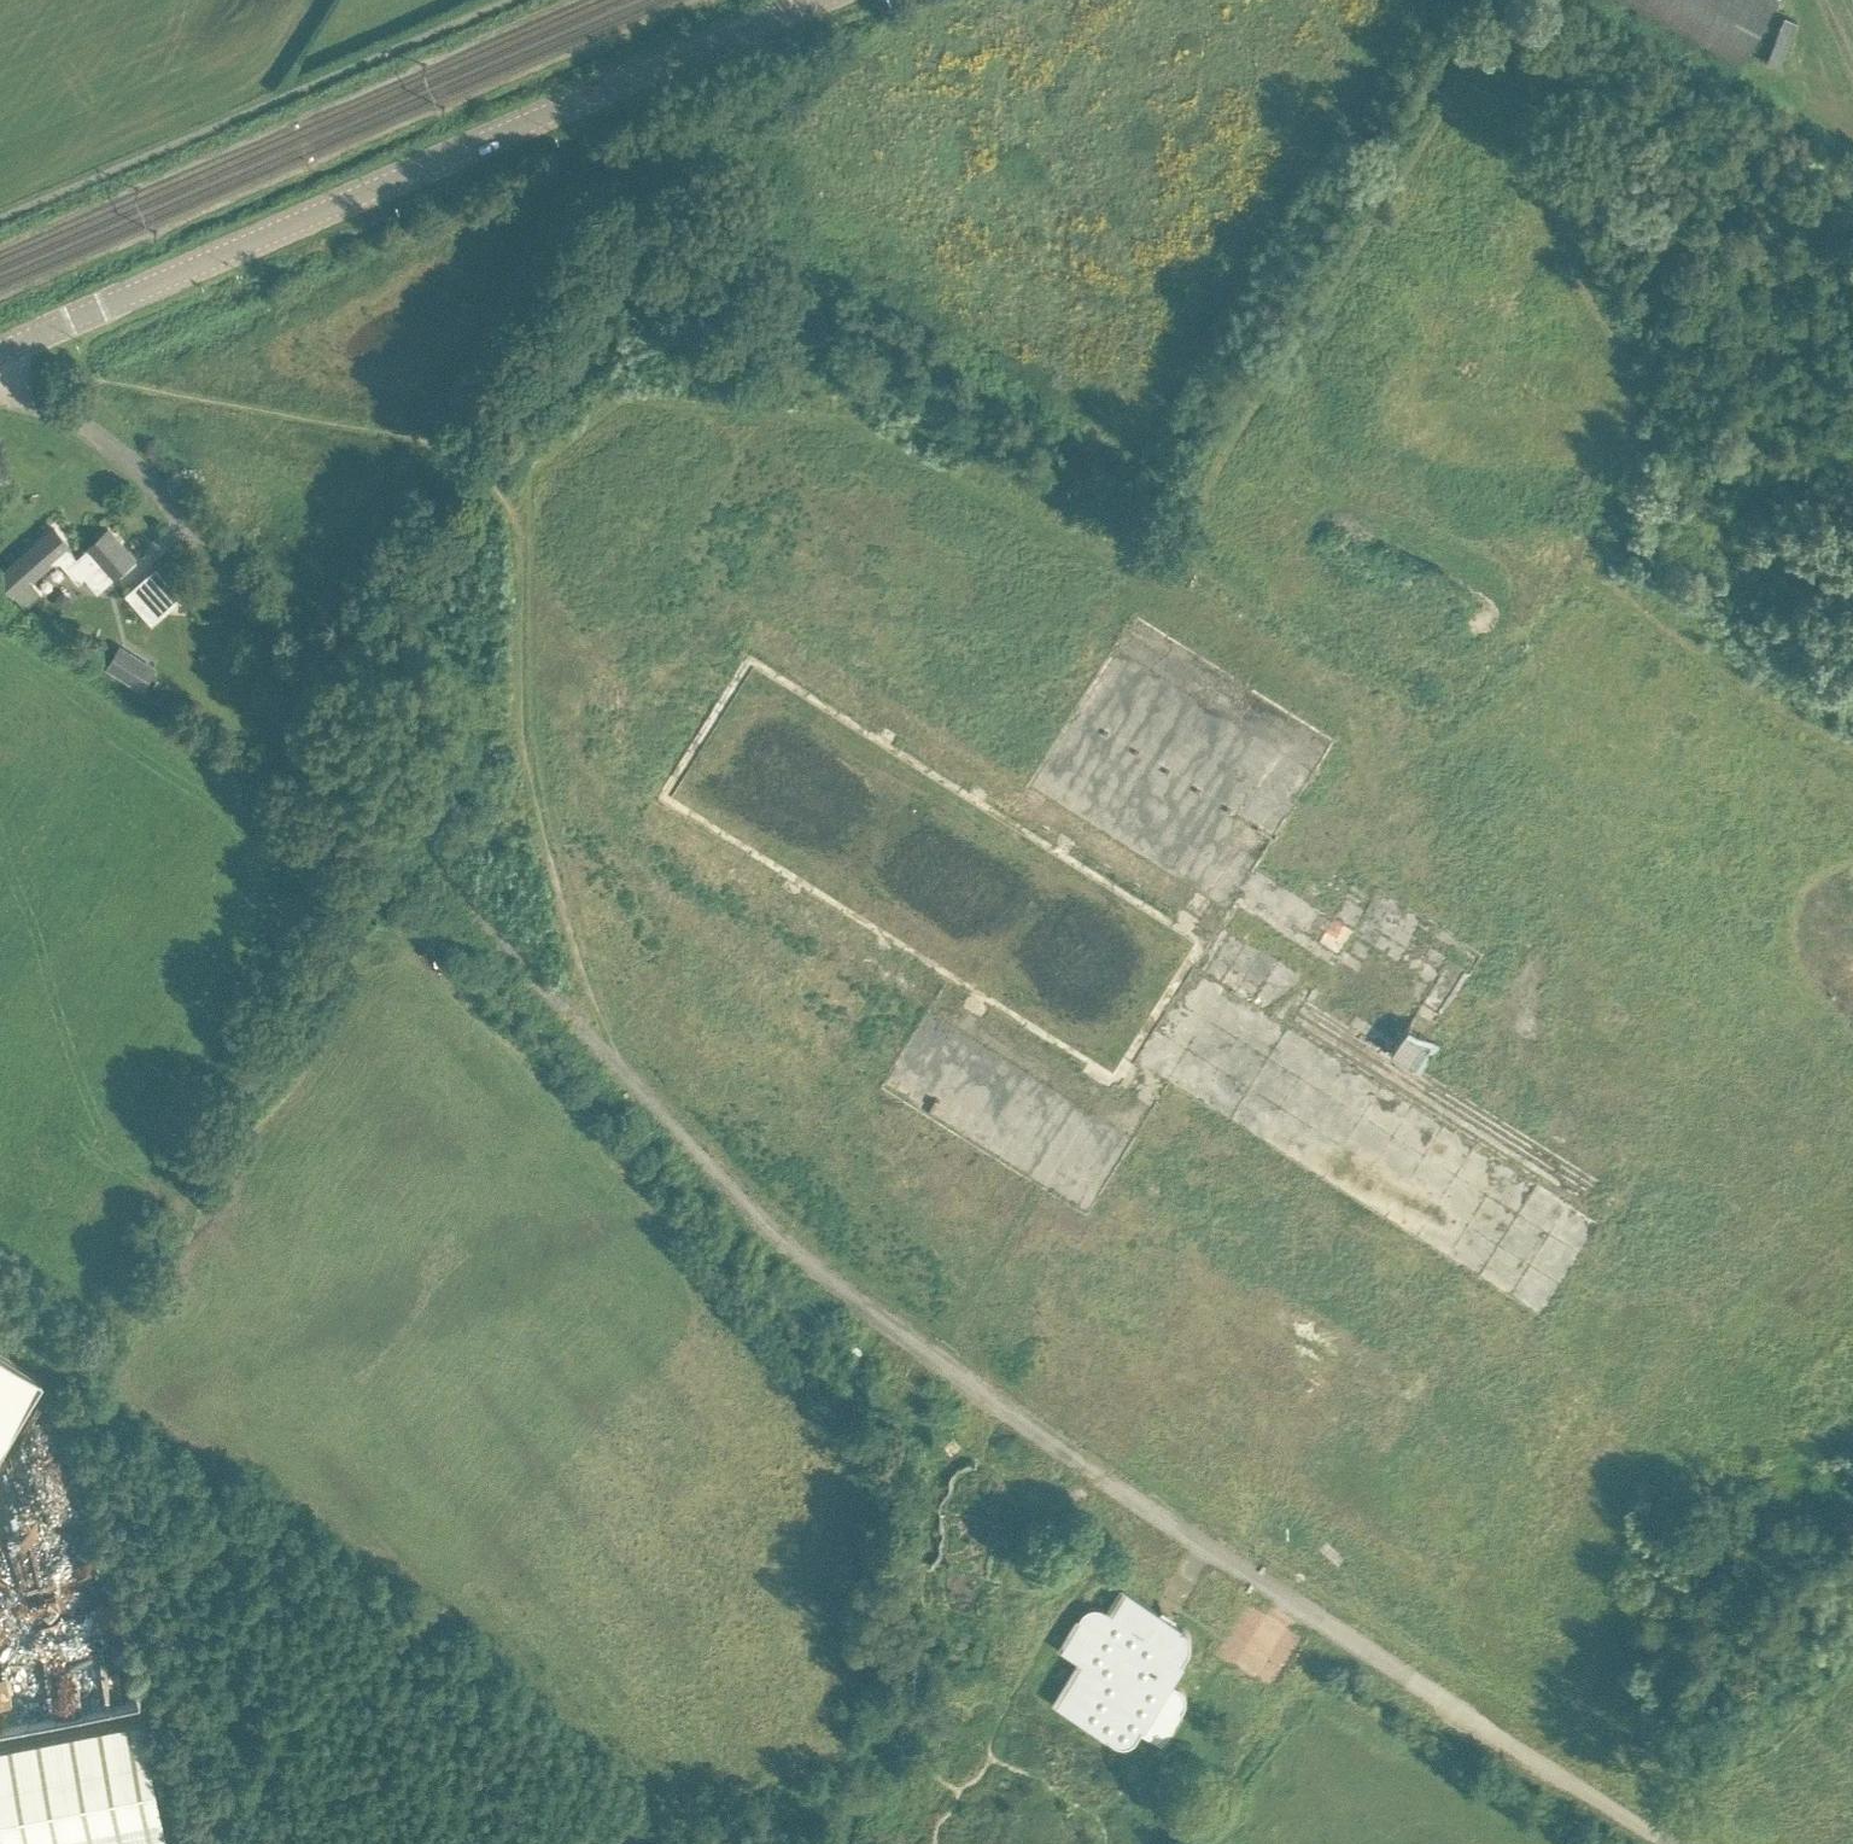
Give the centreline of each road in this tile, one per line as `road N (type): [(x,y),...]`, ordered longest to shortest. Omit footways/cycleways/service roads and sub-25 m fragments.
road 1 (unclassified): [(1674,1843),(1036,1430),(824,1275),(580,1029),(422,835)]
road 2 (tertiary): [(0,351),(814,0)]
road 3 (track): [(422,835),(242,592)]

